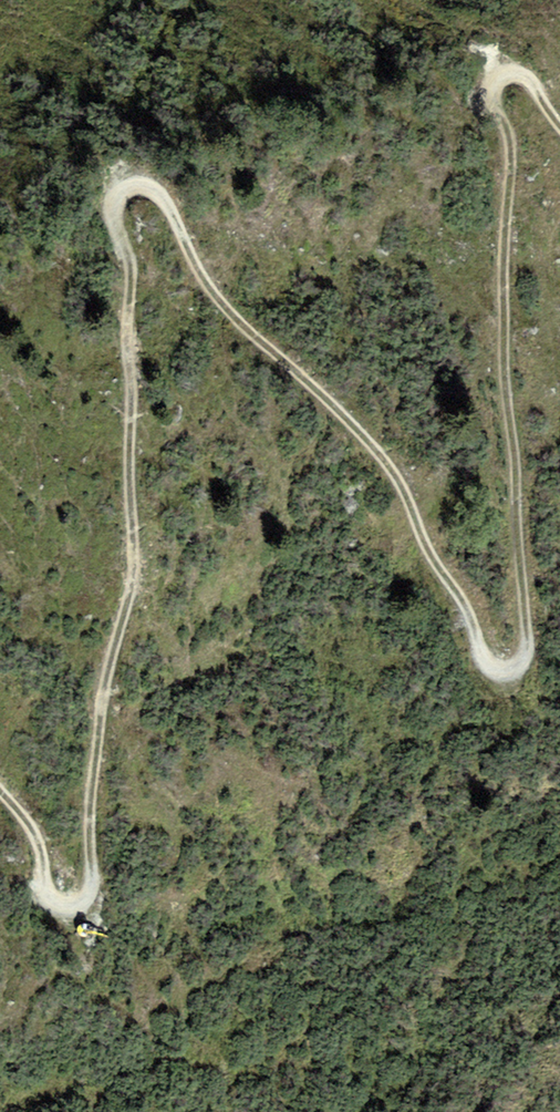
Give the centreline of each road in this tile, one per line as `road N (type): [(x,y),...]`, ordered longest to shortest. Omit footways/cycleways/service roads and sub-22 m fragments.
road 1 (track): [(559,126),(529,80),(515,75),(495,83),(509,144),(504,333),(528,643),(520,666),(508,671),(483,657),(466,610),(384,461),(209,287),(156,190),(127,190),(114,210),(132,264),(133,584),(105,694),(90,817),(93,882),(84,902),(51,894),(39,843),(0,793)]

